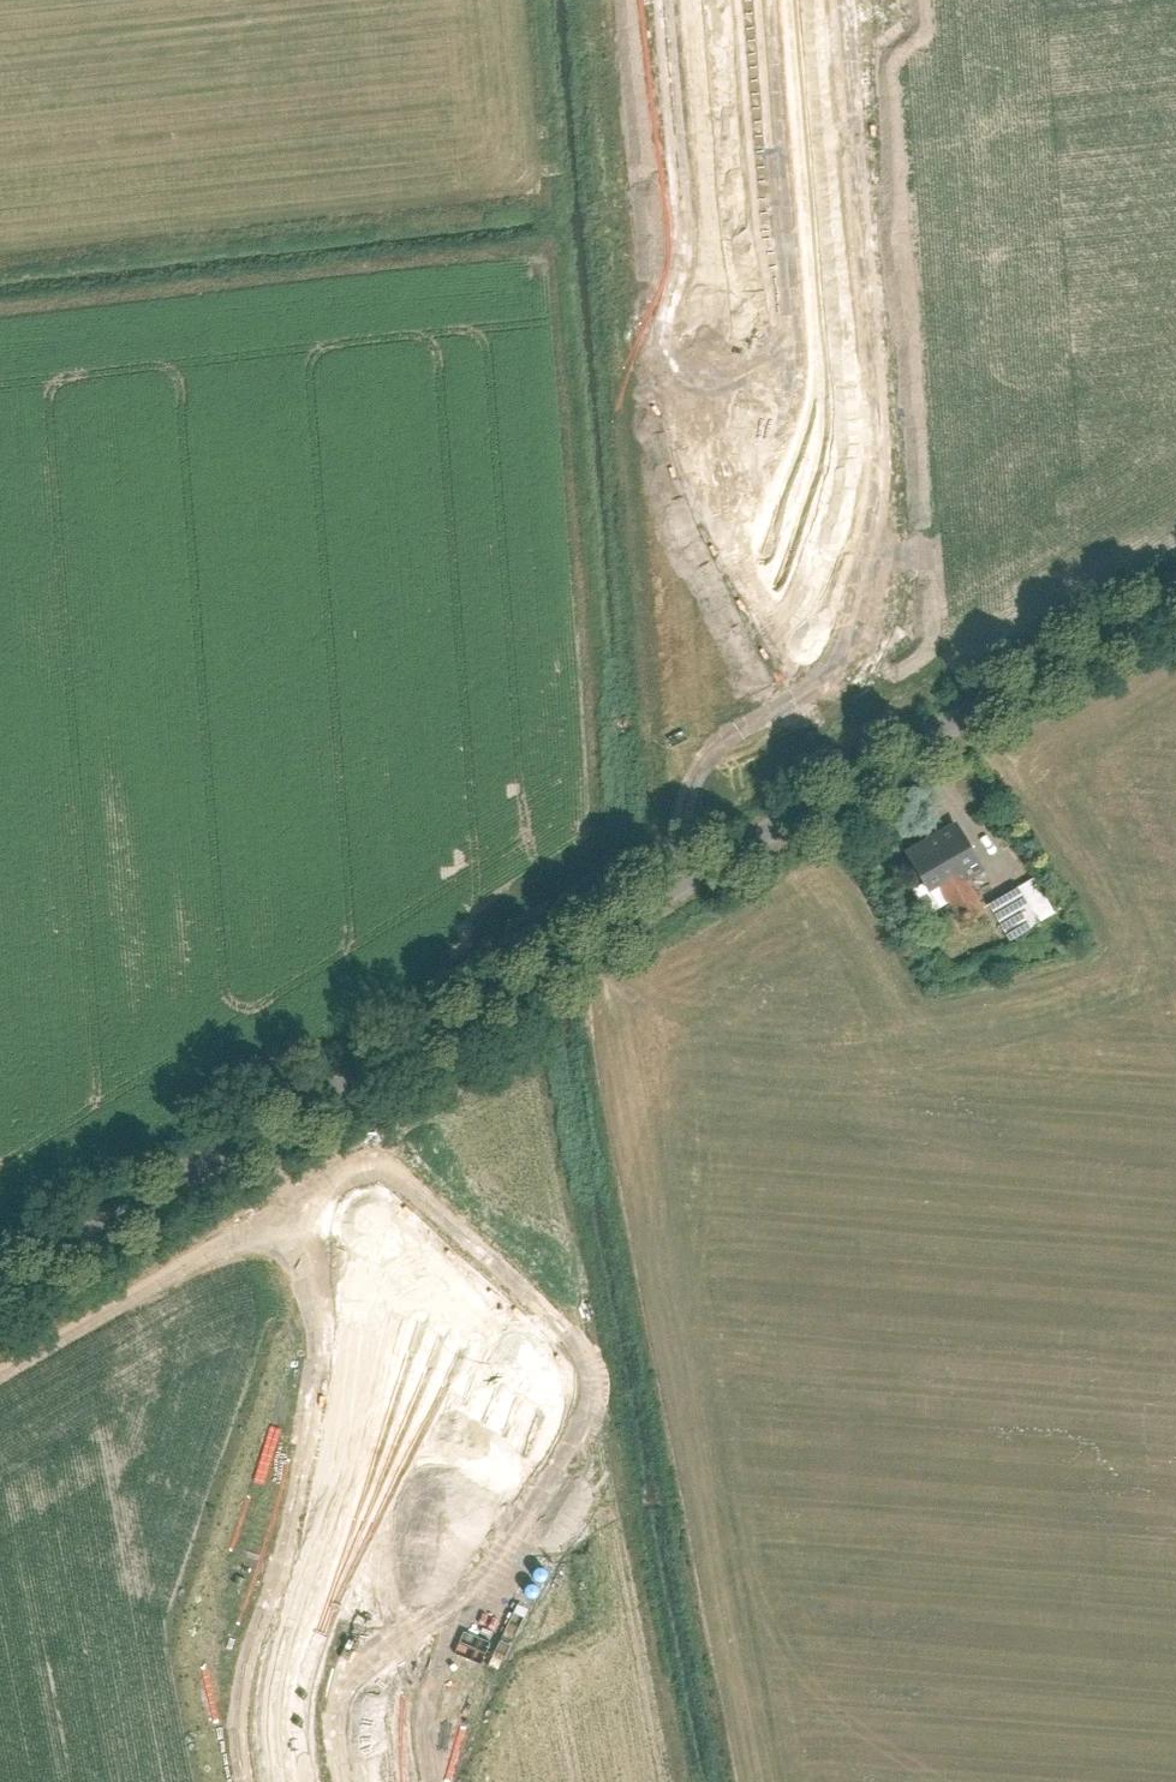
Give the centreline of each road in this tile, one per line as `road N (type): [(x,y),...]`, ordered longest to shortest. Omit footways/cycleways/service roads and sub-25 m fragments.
road 1 (residential): [(0,1286),(1175,576)]

